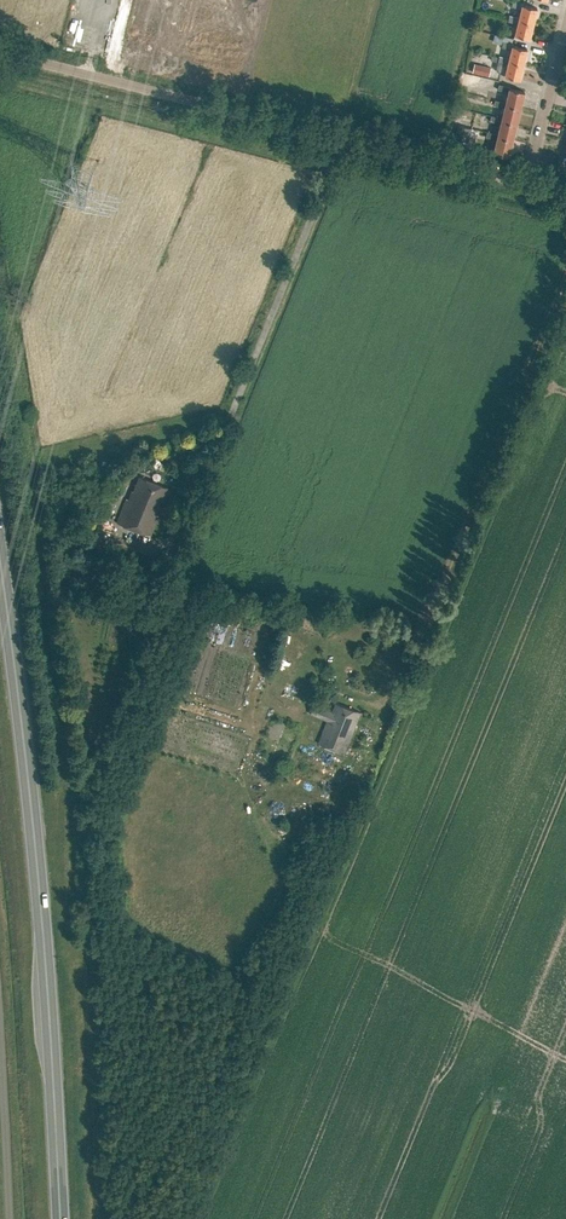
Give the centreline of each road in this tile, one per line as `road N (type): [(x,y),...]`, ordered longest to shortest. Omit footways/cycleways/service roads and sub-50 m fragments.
road 1 (trunk): [(61,1218),(43,934),(0,563)]
road 2 (unclassified): [(528,184),(0,51)]
road 3 (track): [(565,278),(399,687)]
road 4 (unclassified): [(9,1218),(0,1044)]
road 5 (residential): [(528,184),(558,65)]

